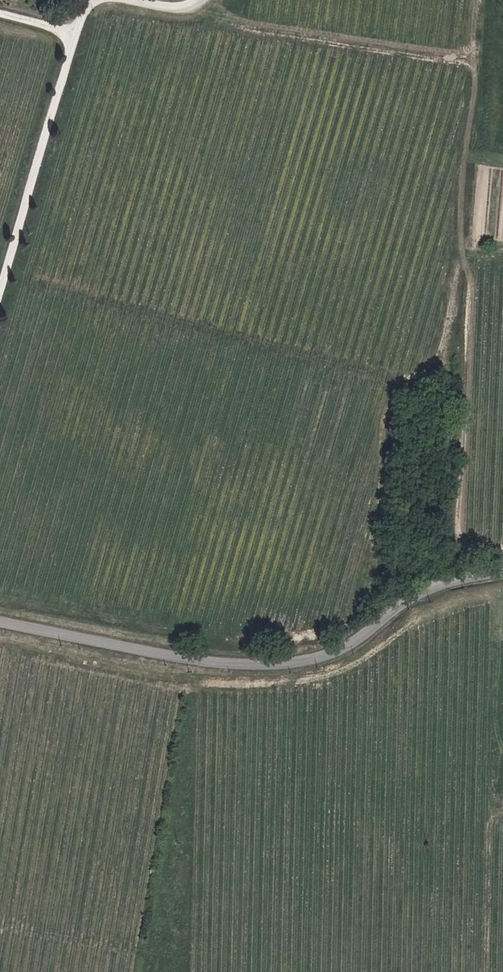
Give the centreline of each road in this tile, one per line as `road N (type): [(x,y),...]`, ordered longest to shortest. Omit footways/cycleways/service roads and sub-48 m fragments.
road 1 (unclassified): [(502,572),(434,589),(349,647),(300,663),(212,663),(0,621)]
road 2 (track): [(0,235),(53,59),(77,35)]

